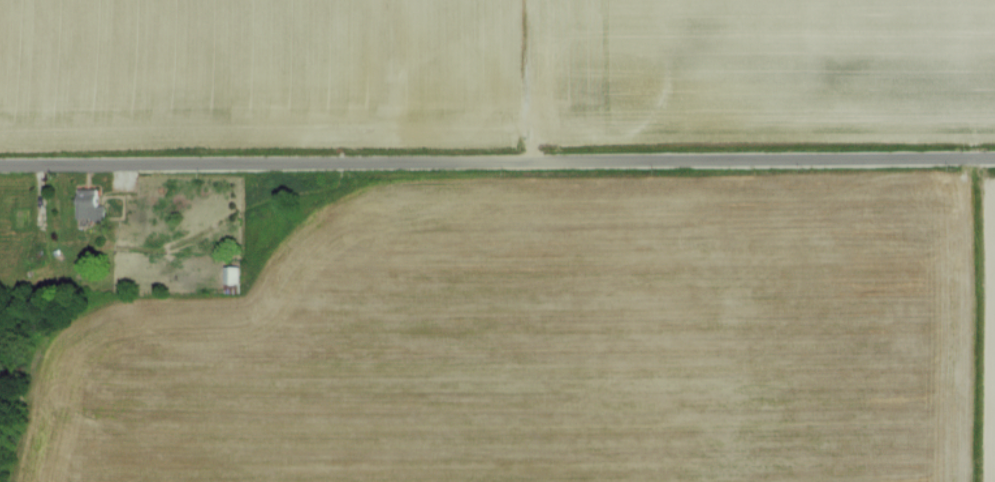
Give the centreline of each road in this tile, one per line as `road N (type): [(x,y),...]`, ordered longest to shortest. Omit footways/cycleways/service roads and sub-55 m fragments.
road 1 (residential): [(0,173),(994,158)]

